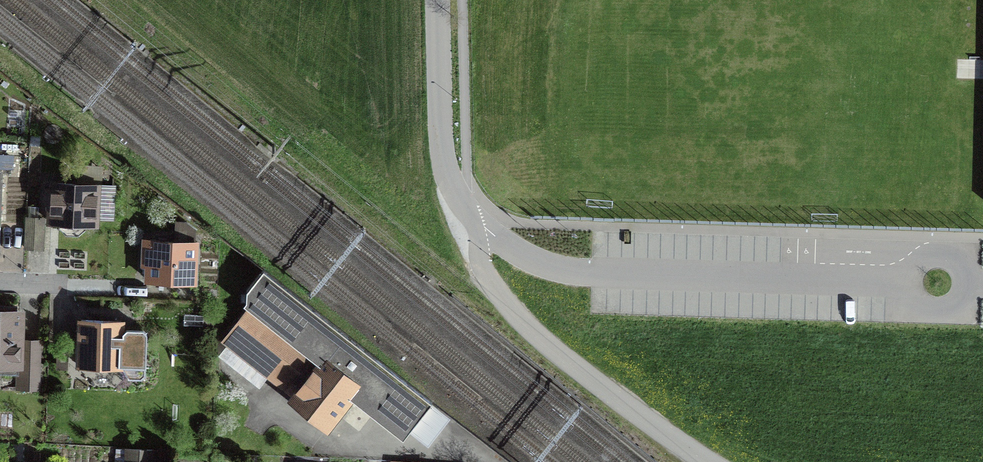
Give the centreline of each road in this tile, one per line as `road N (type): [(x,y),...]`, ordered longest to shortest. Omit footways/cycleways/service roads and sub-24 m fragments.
road 1 (track): [(542,340),(635,357),(982,372)]
road 2 (unclassified): [(438,0),(448,180),(471,222),(480,262),(542,340)]
road 3 (unknown): [(542,340),(706,461)]
road 4 (residential): [(332,454),(463,461)]

